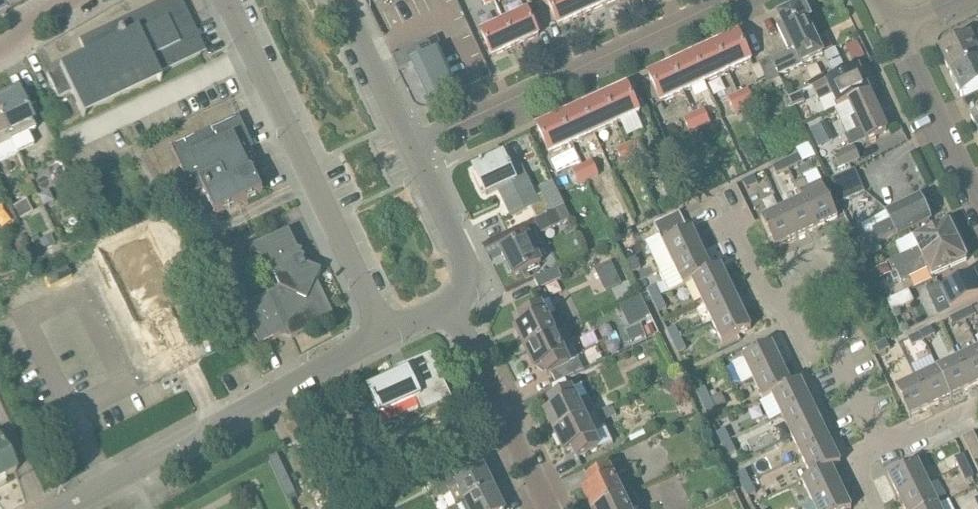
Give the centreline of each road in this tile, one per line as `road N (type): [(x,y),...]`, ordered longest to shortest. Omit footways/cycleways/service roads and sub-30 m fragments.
road 1 (residential): [(230,0),(388,334)]
road 2 (residential): [(63,508),(388,334)]
road 3 (residential): [(410,146),(738,0)]
road 4 (residential): [(551,508),(453,305)]
road 5 (residential): [(977,196),(909,50),(890,29)]
road 6 (residential): [(884,448),(838,356),(804,342),(784,303)]
road 7 (residential): [(453,305),(467,266),(410,146)]
road 8 (residential): [(410,146),(340,0)]

